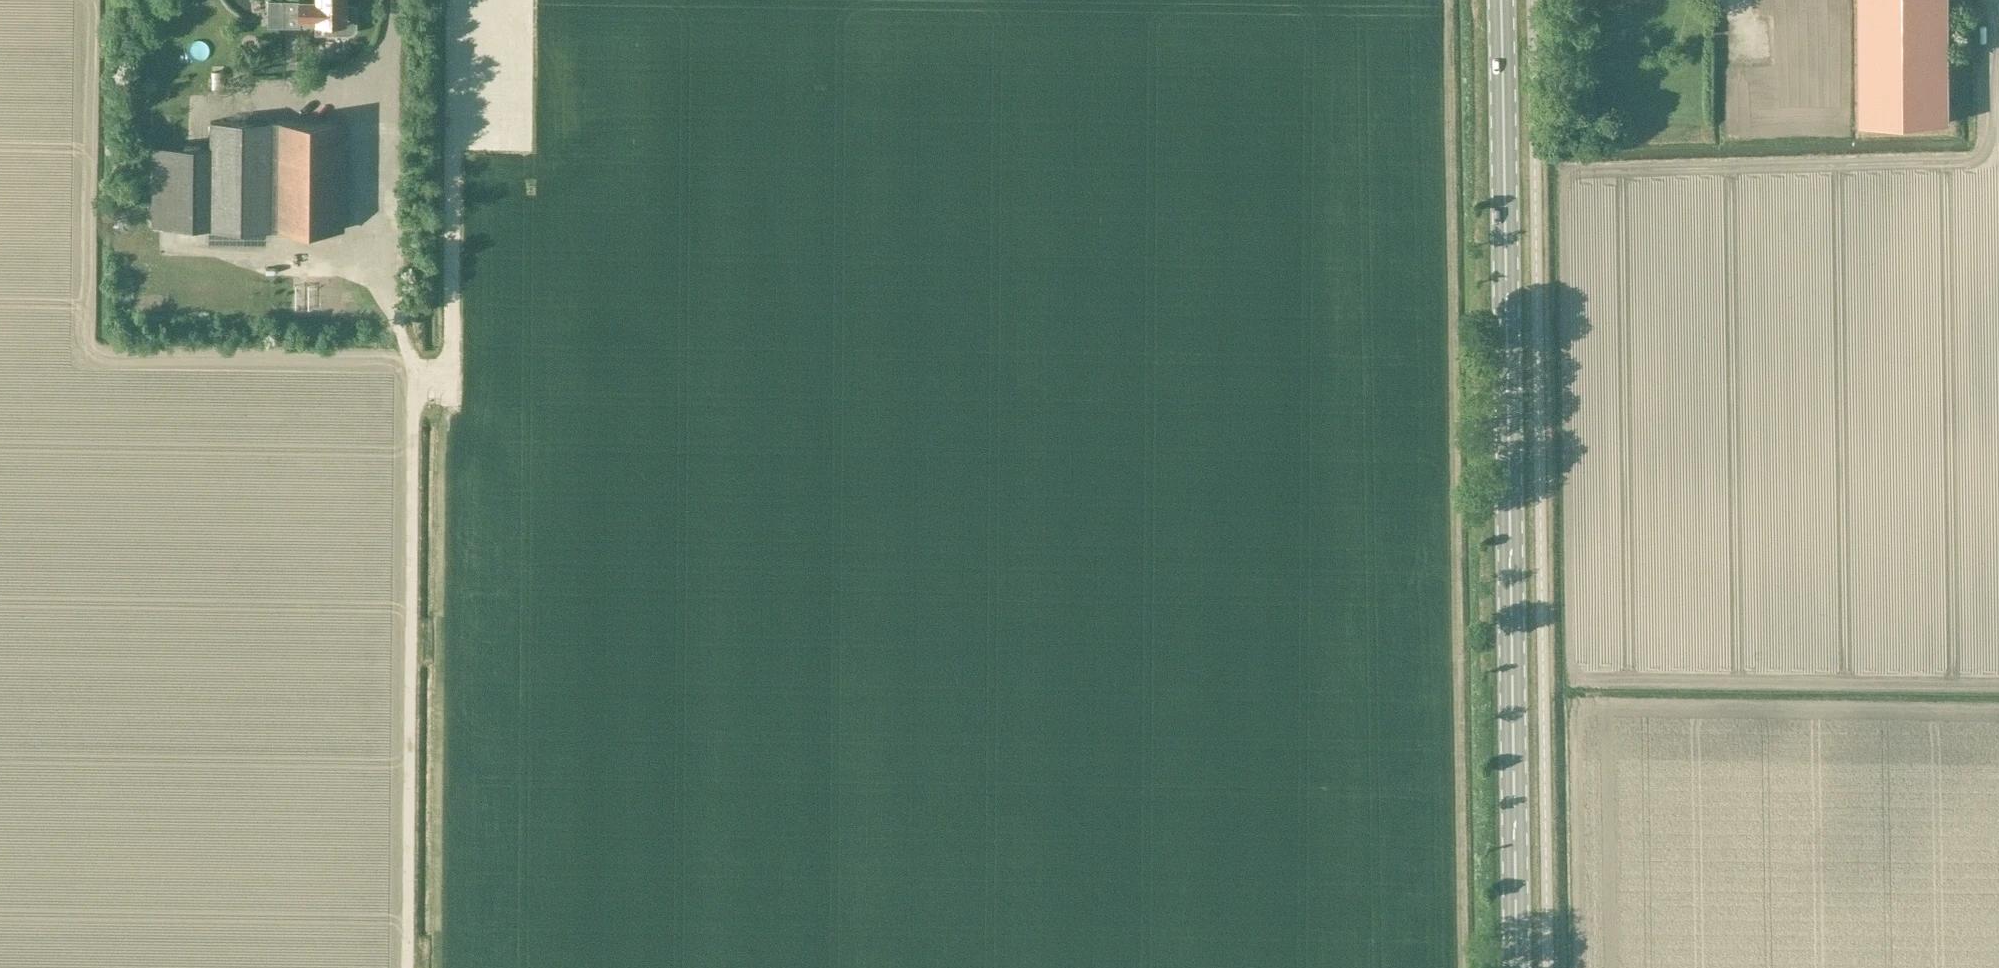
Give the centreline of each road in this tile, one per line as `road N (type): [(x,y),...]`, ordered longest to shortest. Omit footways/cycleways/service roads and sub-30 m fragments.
road 1 (secondary): [(1517,967),(1502,0)]

